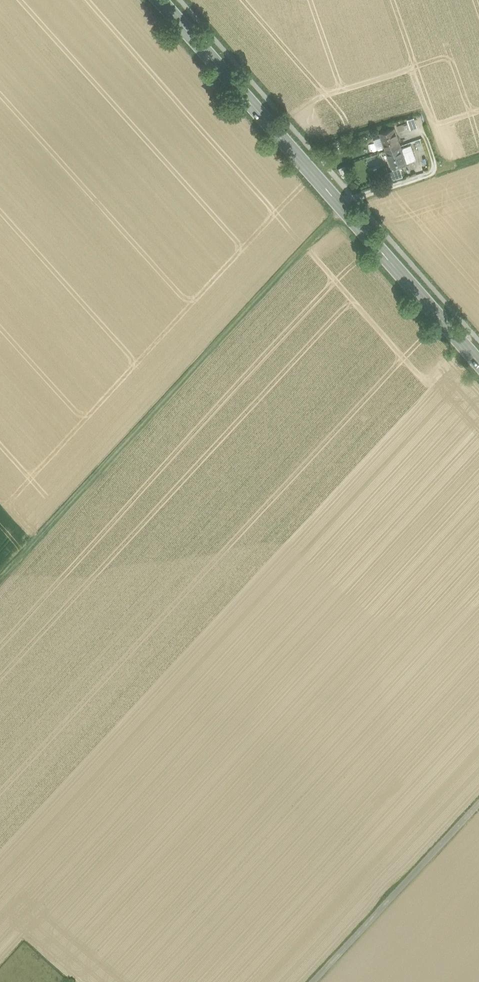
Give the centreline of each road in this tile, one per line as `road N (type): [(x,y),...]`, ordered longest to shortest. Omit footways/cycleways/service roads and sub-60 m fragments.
road 1 (primary): [(162,0),(478,357)]
road 2 (unclassified): [(478,802),(312,981)]

